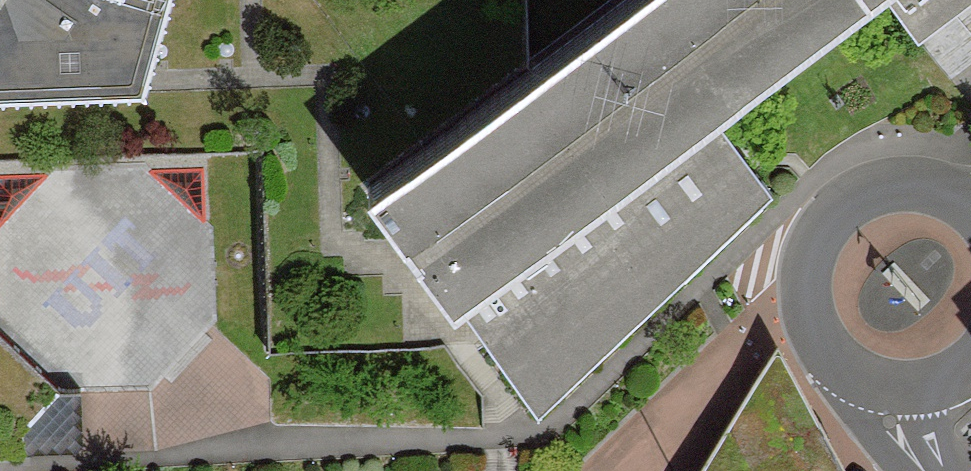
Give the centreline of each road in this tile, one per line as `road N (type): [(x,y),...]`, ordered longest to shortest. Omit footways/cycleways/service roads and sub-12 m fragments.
road 1 (unclassified): [(963,198),(905,181),(874,185),(824,220),(809,246),(802,276),(815,337),(831,358),(879,385)]

